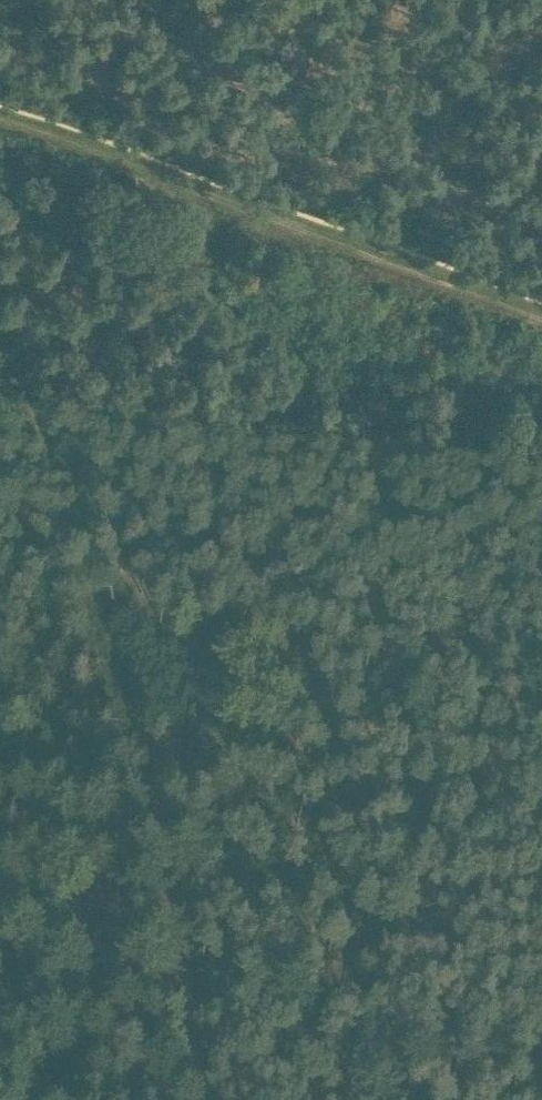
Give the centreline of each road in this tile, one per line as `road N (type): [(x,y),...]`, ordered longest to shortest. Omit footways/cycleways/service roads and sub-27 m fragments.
road 1 (track): [(0,125),(541,323)]
road 2 (track): [(0,842),(183,838)]

